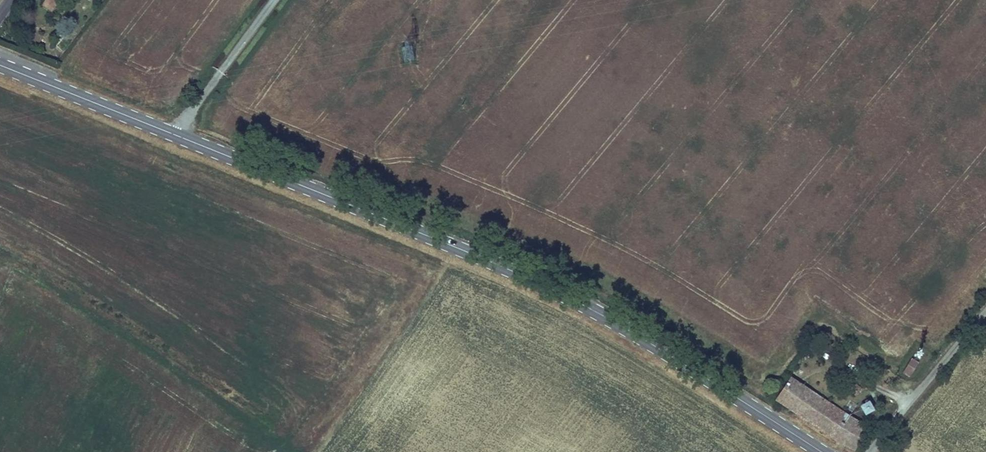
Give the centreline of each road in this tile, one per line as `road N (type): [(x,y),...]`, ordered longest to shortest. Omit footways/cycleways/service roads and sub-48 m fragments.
road 1 (primary): [(821,451),(591,309),(178,137)]
road 2 (primary): [(178,137),(0,65)]
road 3 (unclassified): [(874,451),(985,311)]
road 4 (unclassified): [(272,0),(178,137)]

